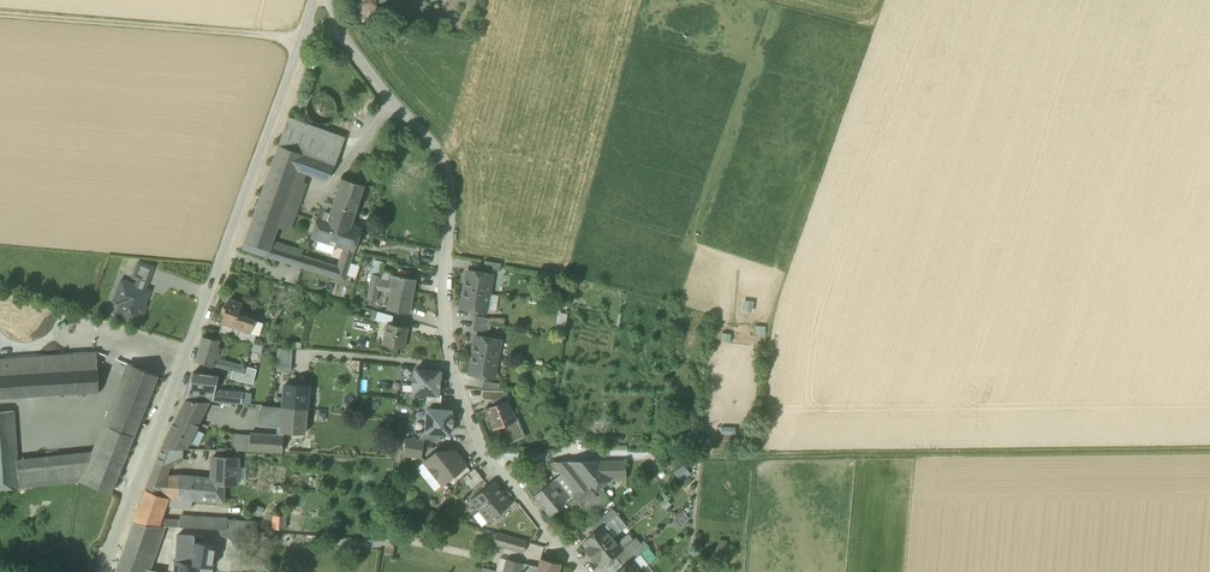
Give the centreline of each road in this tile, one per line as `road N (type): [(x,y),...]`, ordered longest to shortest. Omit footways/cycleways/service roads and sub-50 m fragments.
road 1 (track): [(484,451),(753,459),(1209,453)]
road 2 (residential): [(583,571),(484,451),(453,368),(443,308),(452,195),(442,153),(337,30)]
road 3 (residential): [(105,571),(301,40)]
road 4 (track): [(301,40),(0,14)]

